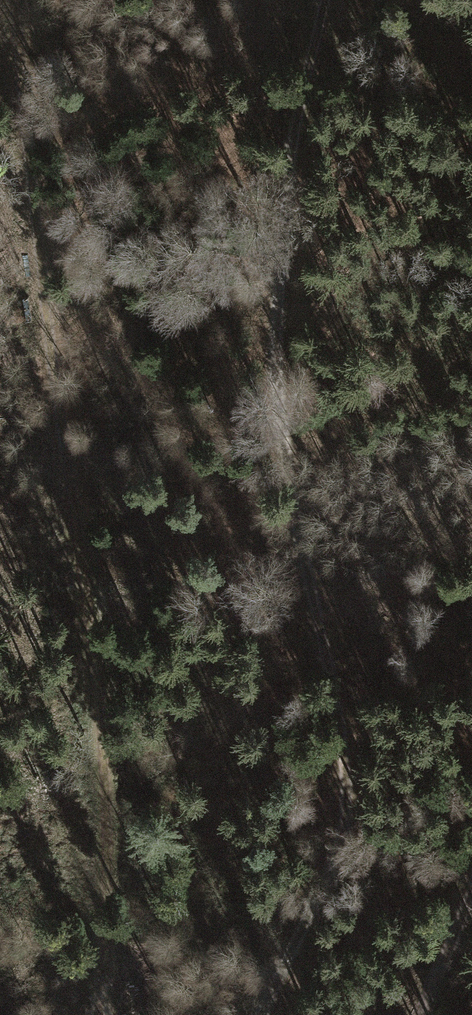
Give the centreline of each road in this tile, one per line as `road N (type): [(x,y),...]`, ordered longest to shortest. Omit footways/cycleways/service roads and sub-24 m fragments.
road 1 (track): [(263,1014),(341,843),(343,755),(278,387),(281,272),(328,0)]
road 2 (track): [(98,1014),(105,972),(95,702),(4,0)]
road 3 (track): [(423,1014),(471,890)]

